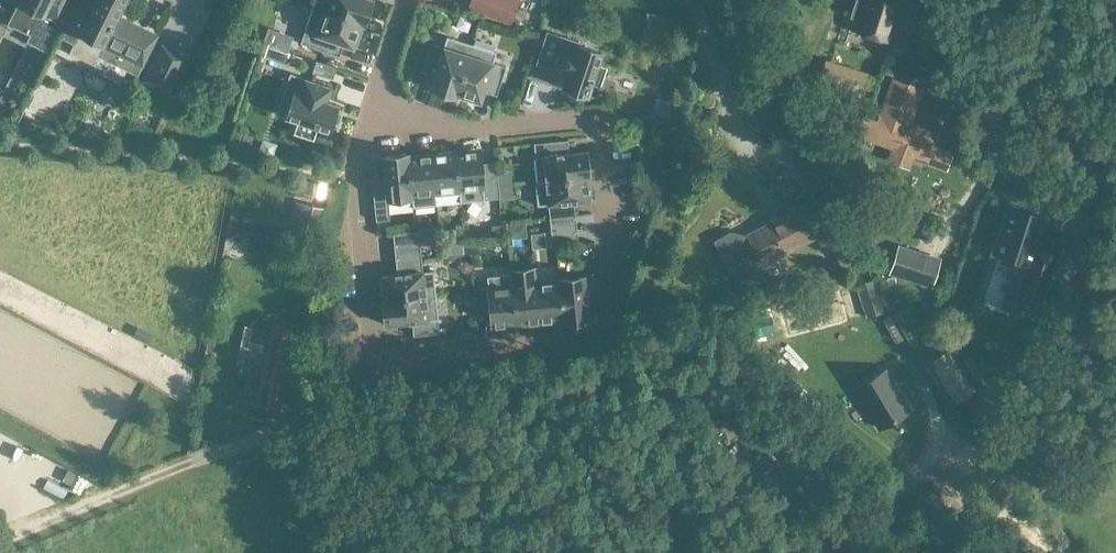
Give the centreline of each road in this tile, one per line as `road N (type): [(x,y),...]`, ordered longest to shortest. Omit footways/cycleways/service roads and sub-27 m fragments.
road 1 (residential): [(368,124),(408,133),(598,118),(613,288),(608,329),(602,337),(375,358),(355,171)]
road 2 (residential): [(408,0),(368,124)]

